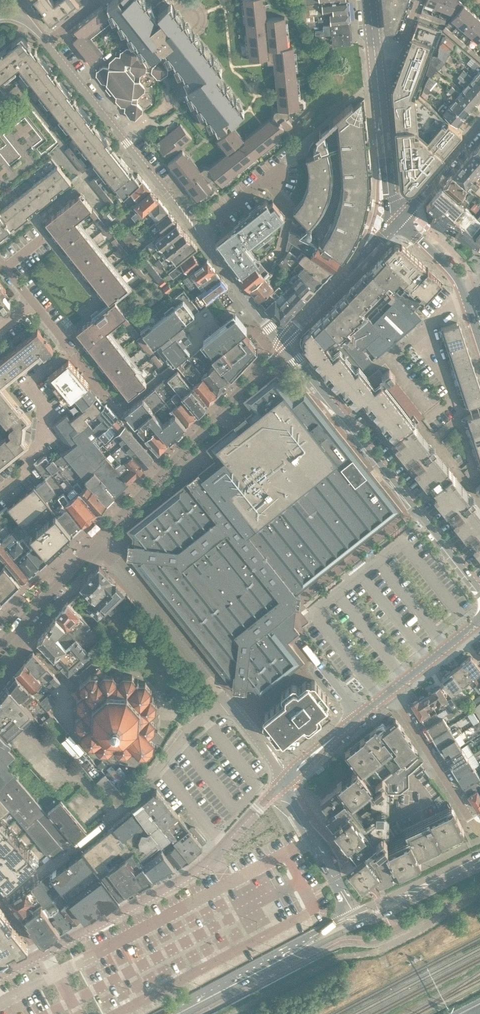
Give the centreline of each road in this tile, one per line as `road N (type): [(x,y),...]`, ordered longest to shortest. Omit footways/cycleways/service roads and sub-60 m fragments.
road 1 (unclassified): [(283,781),(188,875),(0,977)]
road 2 (unclassified): [(0,648),(95,542),(224,701)]
road 3 (tertiary): [(283,341),(479,591)]
road 4 (residential): [(2,901),(129,799),(224,701)]
road 5 (tertiary): [(48,42),(198,233)]
road 6 (secondary): [(179,1013),(356,921)]
road 7 (residential): [(68,348),(24,388),(46,417),(28,471),(0,492)]
road 8 (tertiary): [(401,215),(283,341)]
road 9 (tertiary): [(401,215),(391,204),(375,55)]
road 10 (residential): [(479,830),(388,693)]
road 11 (tertiary): [(283,781),(356,921)]
road 12 (tertiary): [(198,233),(283,341)]
road 13 (tertiary): [(283,781),(388,693)]
road 14 (secondary): [(356,921),(479,861)]

